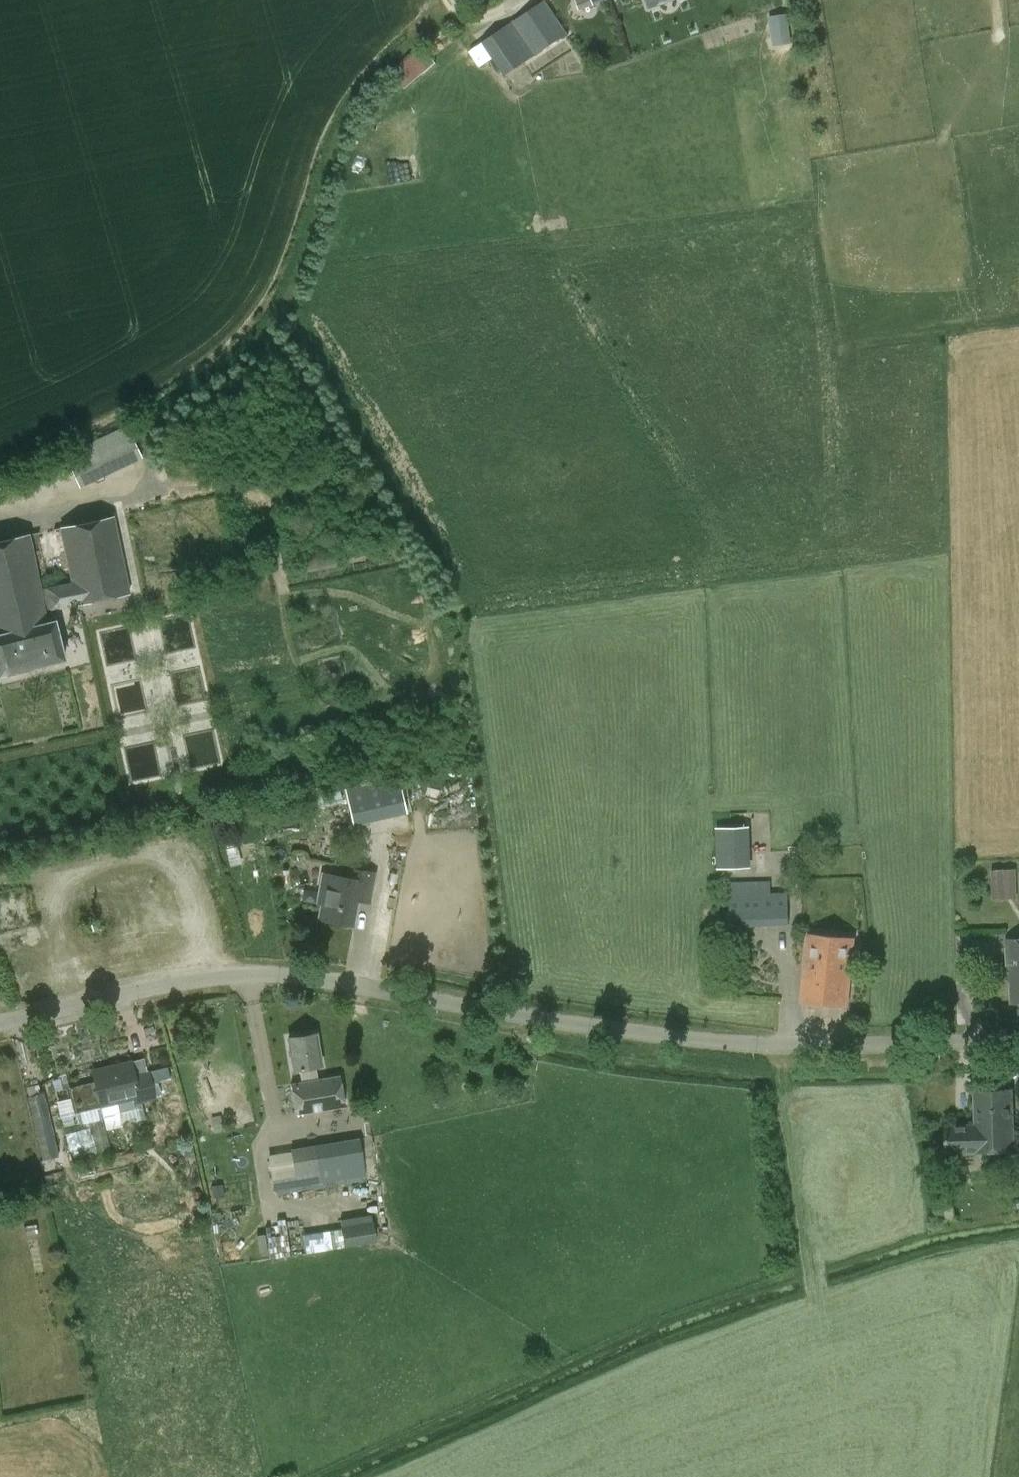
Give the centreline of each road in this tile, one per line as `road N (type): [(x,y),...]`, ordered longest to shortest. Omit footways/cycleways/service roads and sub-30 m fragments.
road 1 (unclassified): [(0,1023),(220,975),(274,975),(777,1047),(1018,1040)]
road 2 (track): [(224,359),(293,274),(346,103),(392,44),(449,7)]

